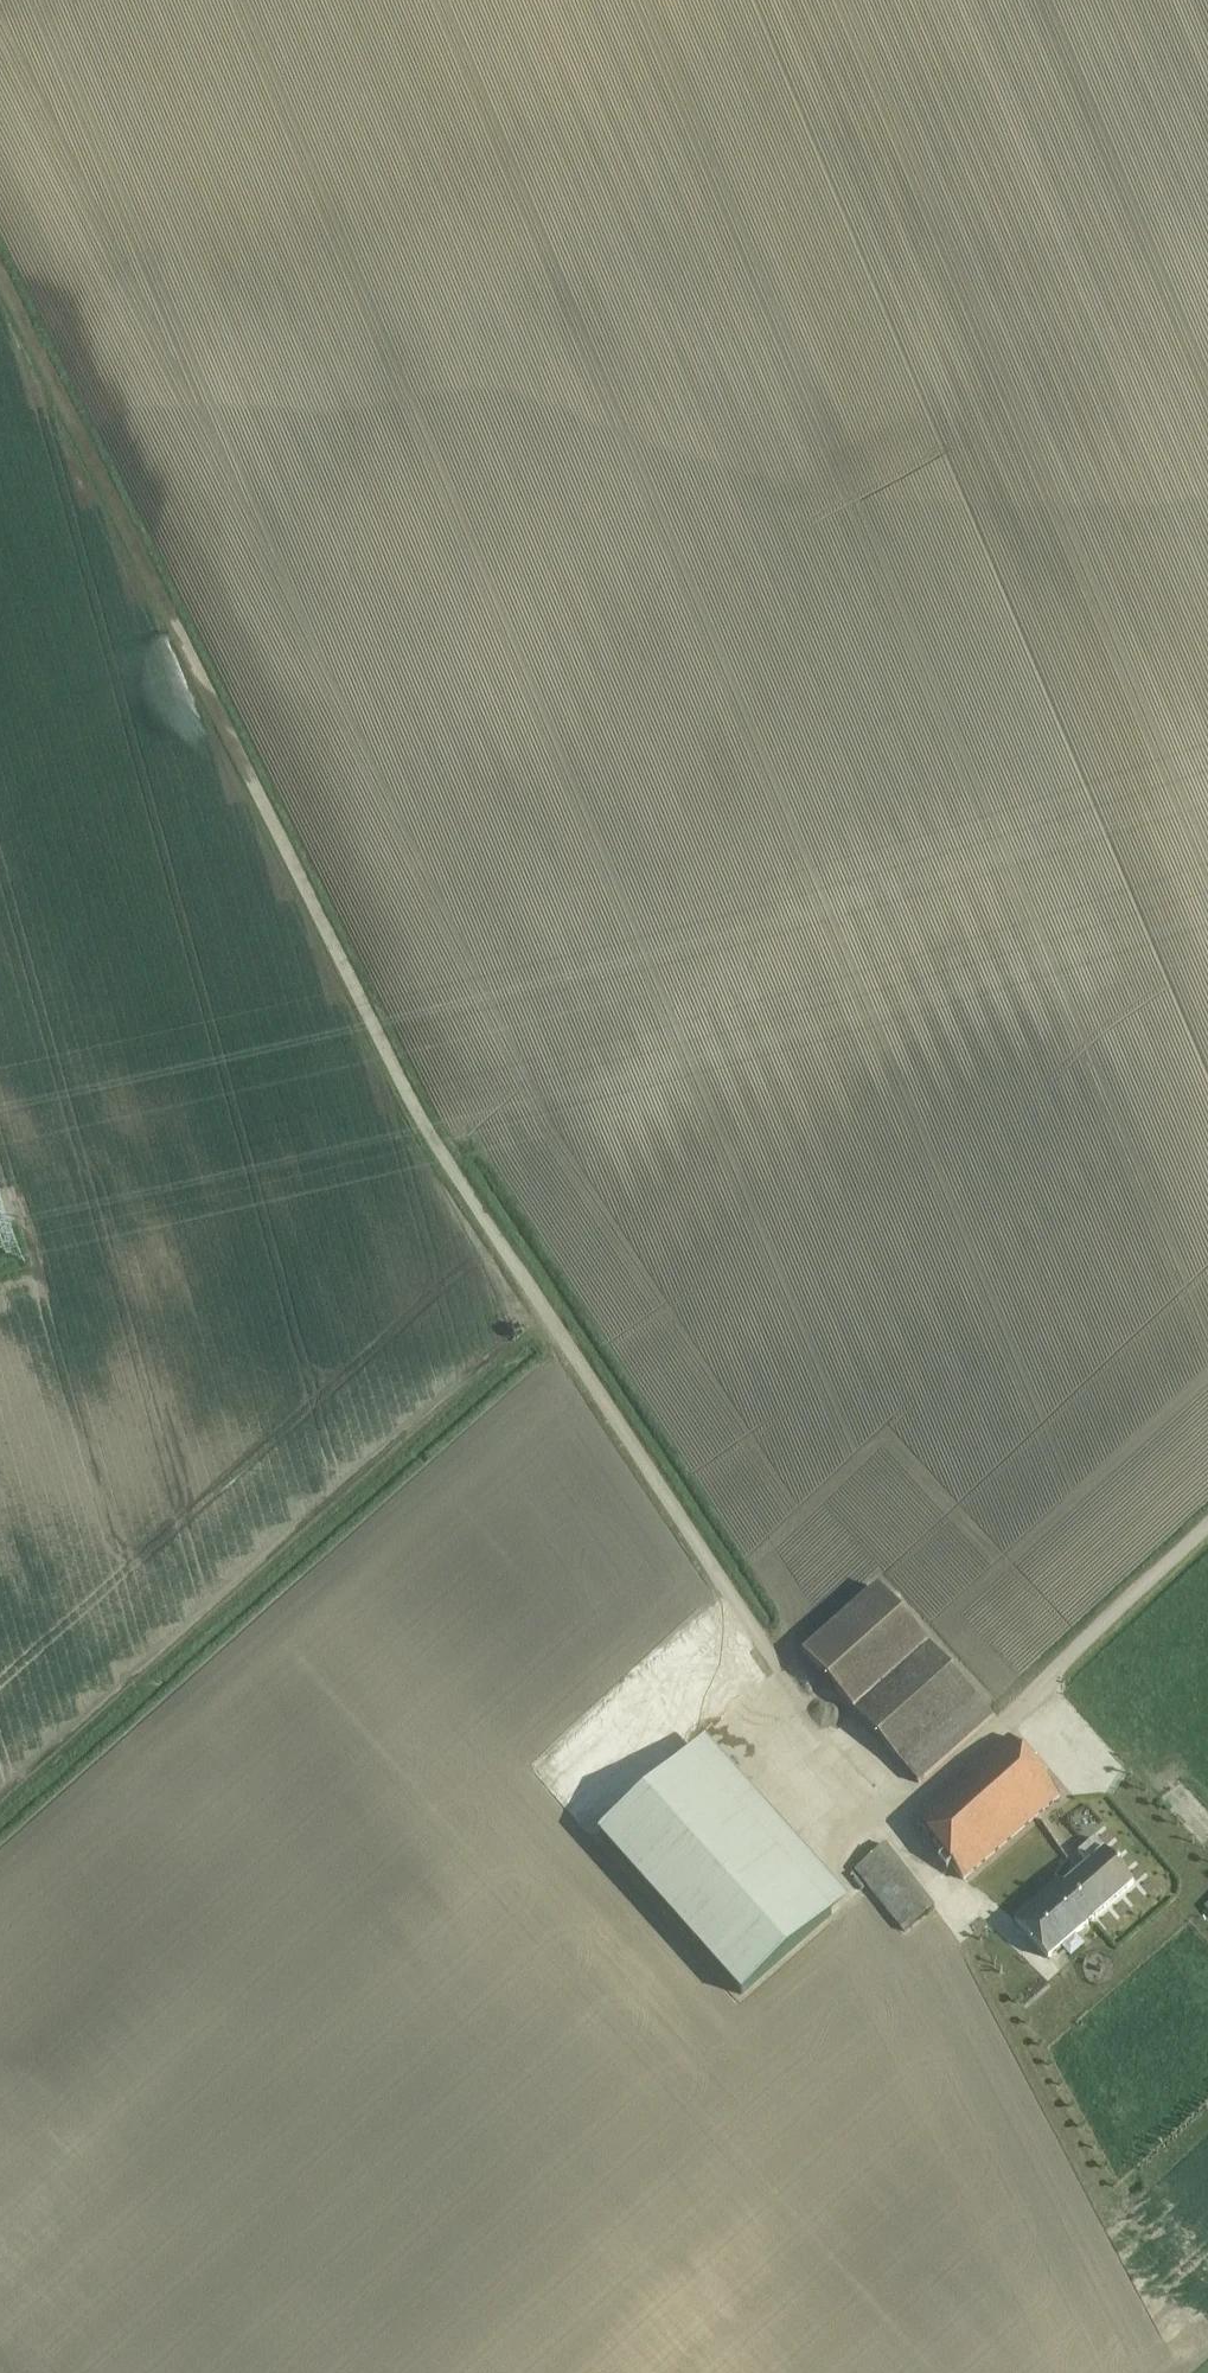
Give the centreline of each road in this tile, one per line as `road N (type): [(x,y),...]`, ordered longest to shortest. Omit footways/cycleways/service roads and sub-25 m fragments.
road 1 (unclassified): [(1052,1674),(1207,1529)]

